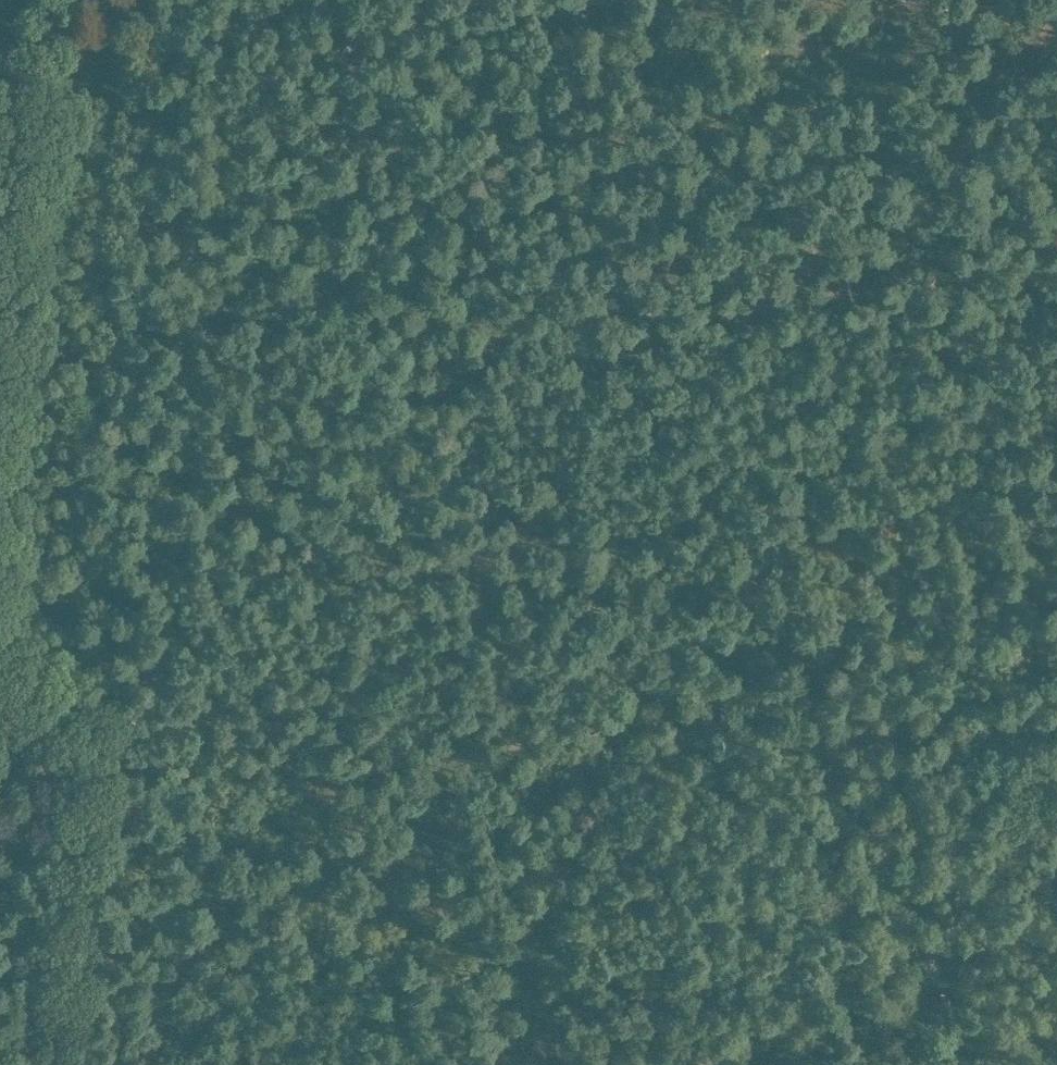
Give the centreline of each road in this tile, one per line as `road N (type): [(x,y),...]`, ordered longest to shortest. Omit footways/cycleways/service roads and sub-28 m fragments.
road 1 (track): [(172,0),(106,694)]
road 2 (track): [(72,1064),(106,694)]

